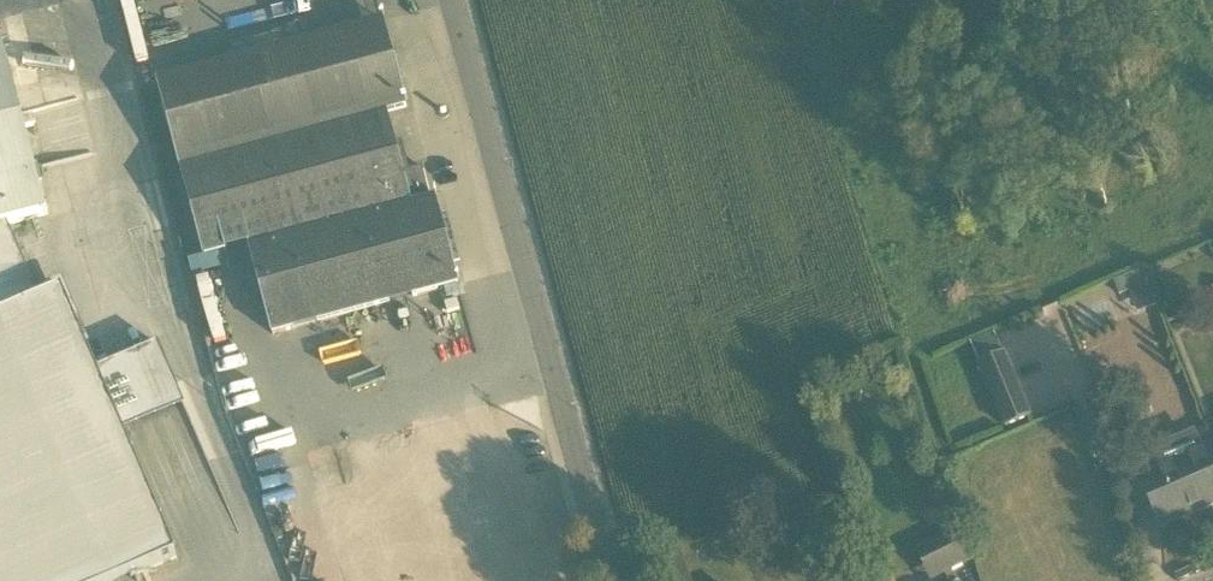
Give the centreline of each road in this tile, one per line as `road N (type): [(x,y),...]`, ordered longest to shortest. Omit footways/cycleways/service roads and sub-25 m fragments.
road 1 (tertiary): [(614,580),(453,0)]

